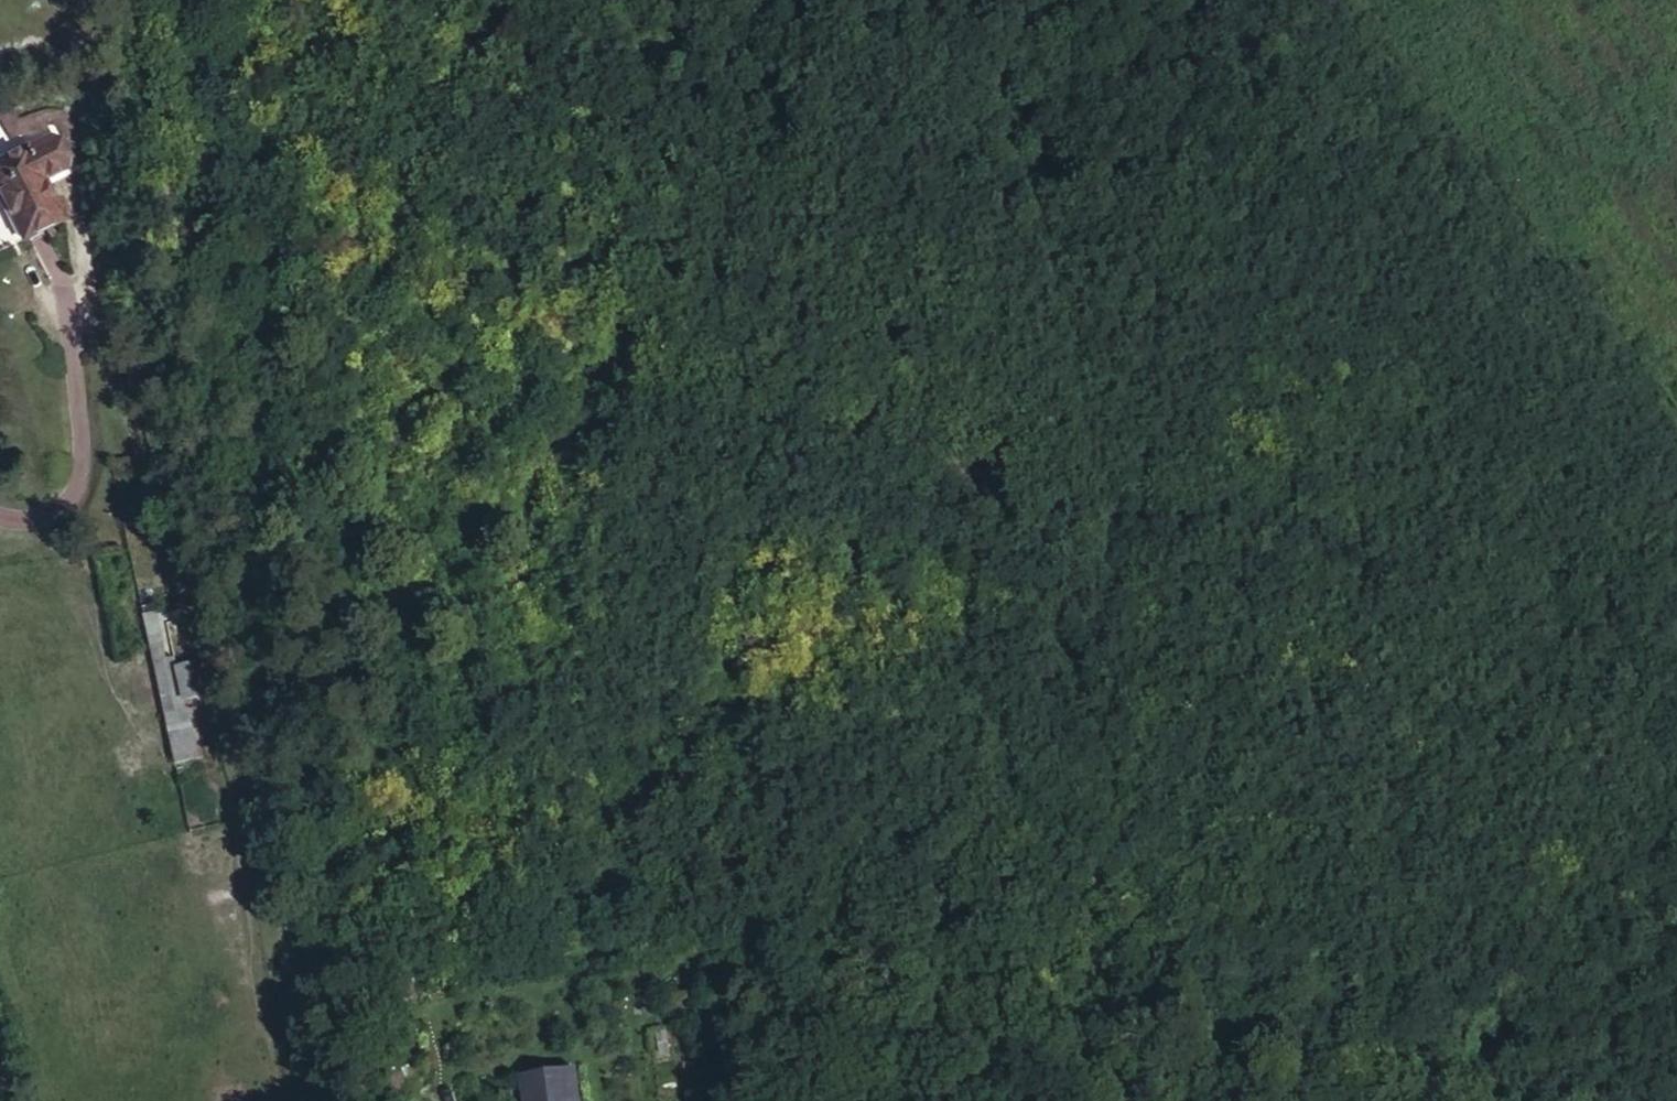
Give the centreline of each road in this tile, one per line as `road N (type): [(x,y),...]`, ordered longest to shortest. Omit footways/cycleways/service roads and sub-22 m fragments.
road 1 (track): [(436,1100),(345,924),(218,427),(159,0)]

